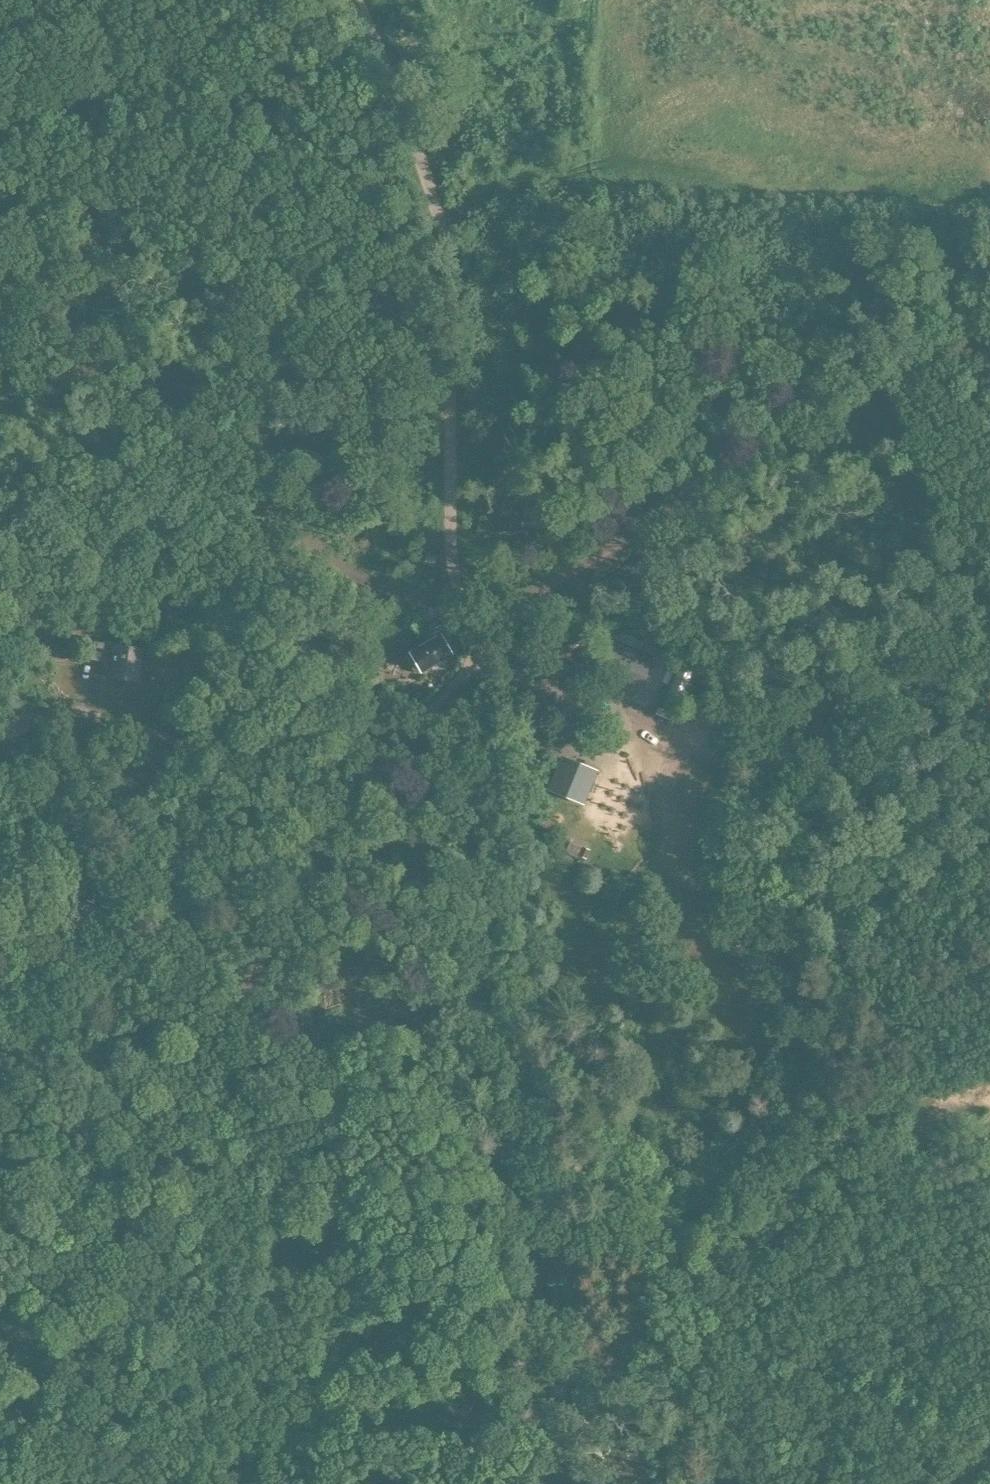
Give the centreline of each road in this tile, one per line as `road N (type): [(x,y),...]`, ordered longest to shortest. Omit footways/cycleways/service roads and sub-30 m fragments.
road 1 (track): [(456,684),(575,1483)]
road 2 (unclassified): [(471,638),(454,603),(436,229),(357,0)]
road 3 (unclassified): [(471,638),(553,579),(989,315)]
road 4 (unclassified): [(0,745),(11,734),(90,731),(336,795),(456,684),(471,638)]

